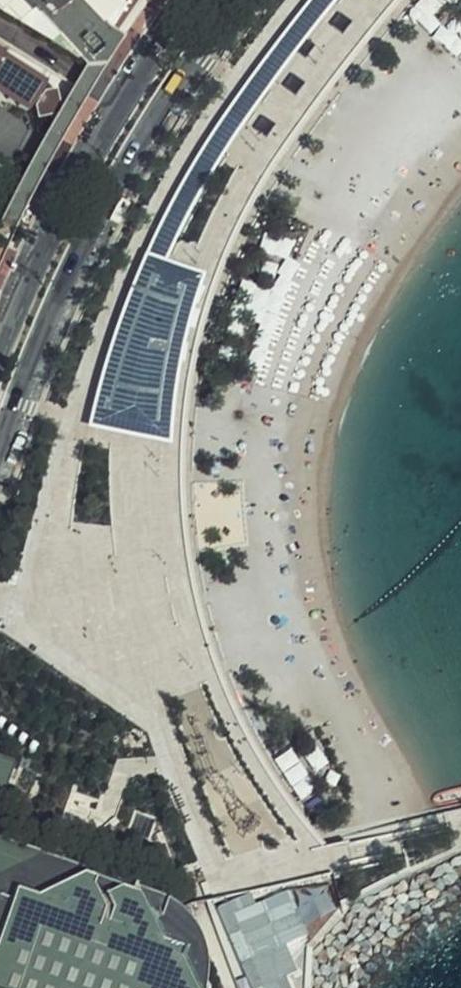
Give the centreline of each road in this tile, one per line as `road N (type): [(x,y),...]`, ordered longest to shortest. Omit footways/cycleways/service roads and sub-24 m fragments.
road 1 (tertiary): [(0,435),(105,188),(240,0)]
road 2 (tertiary): [(191,0),(80,173),(0,340)]

